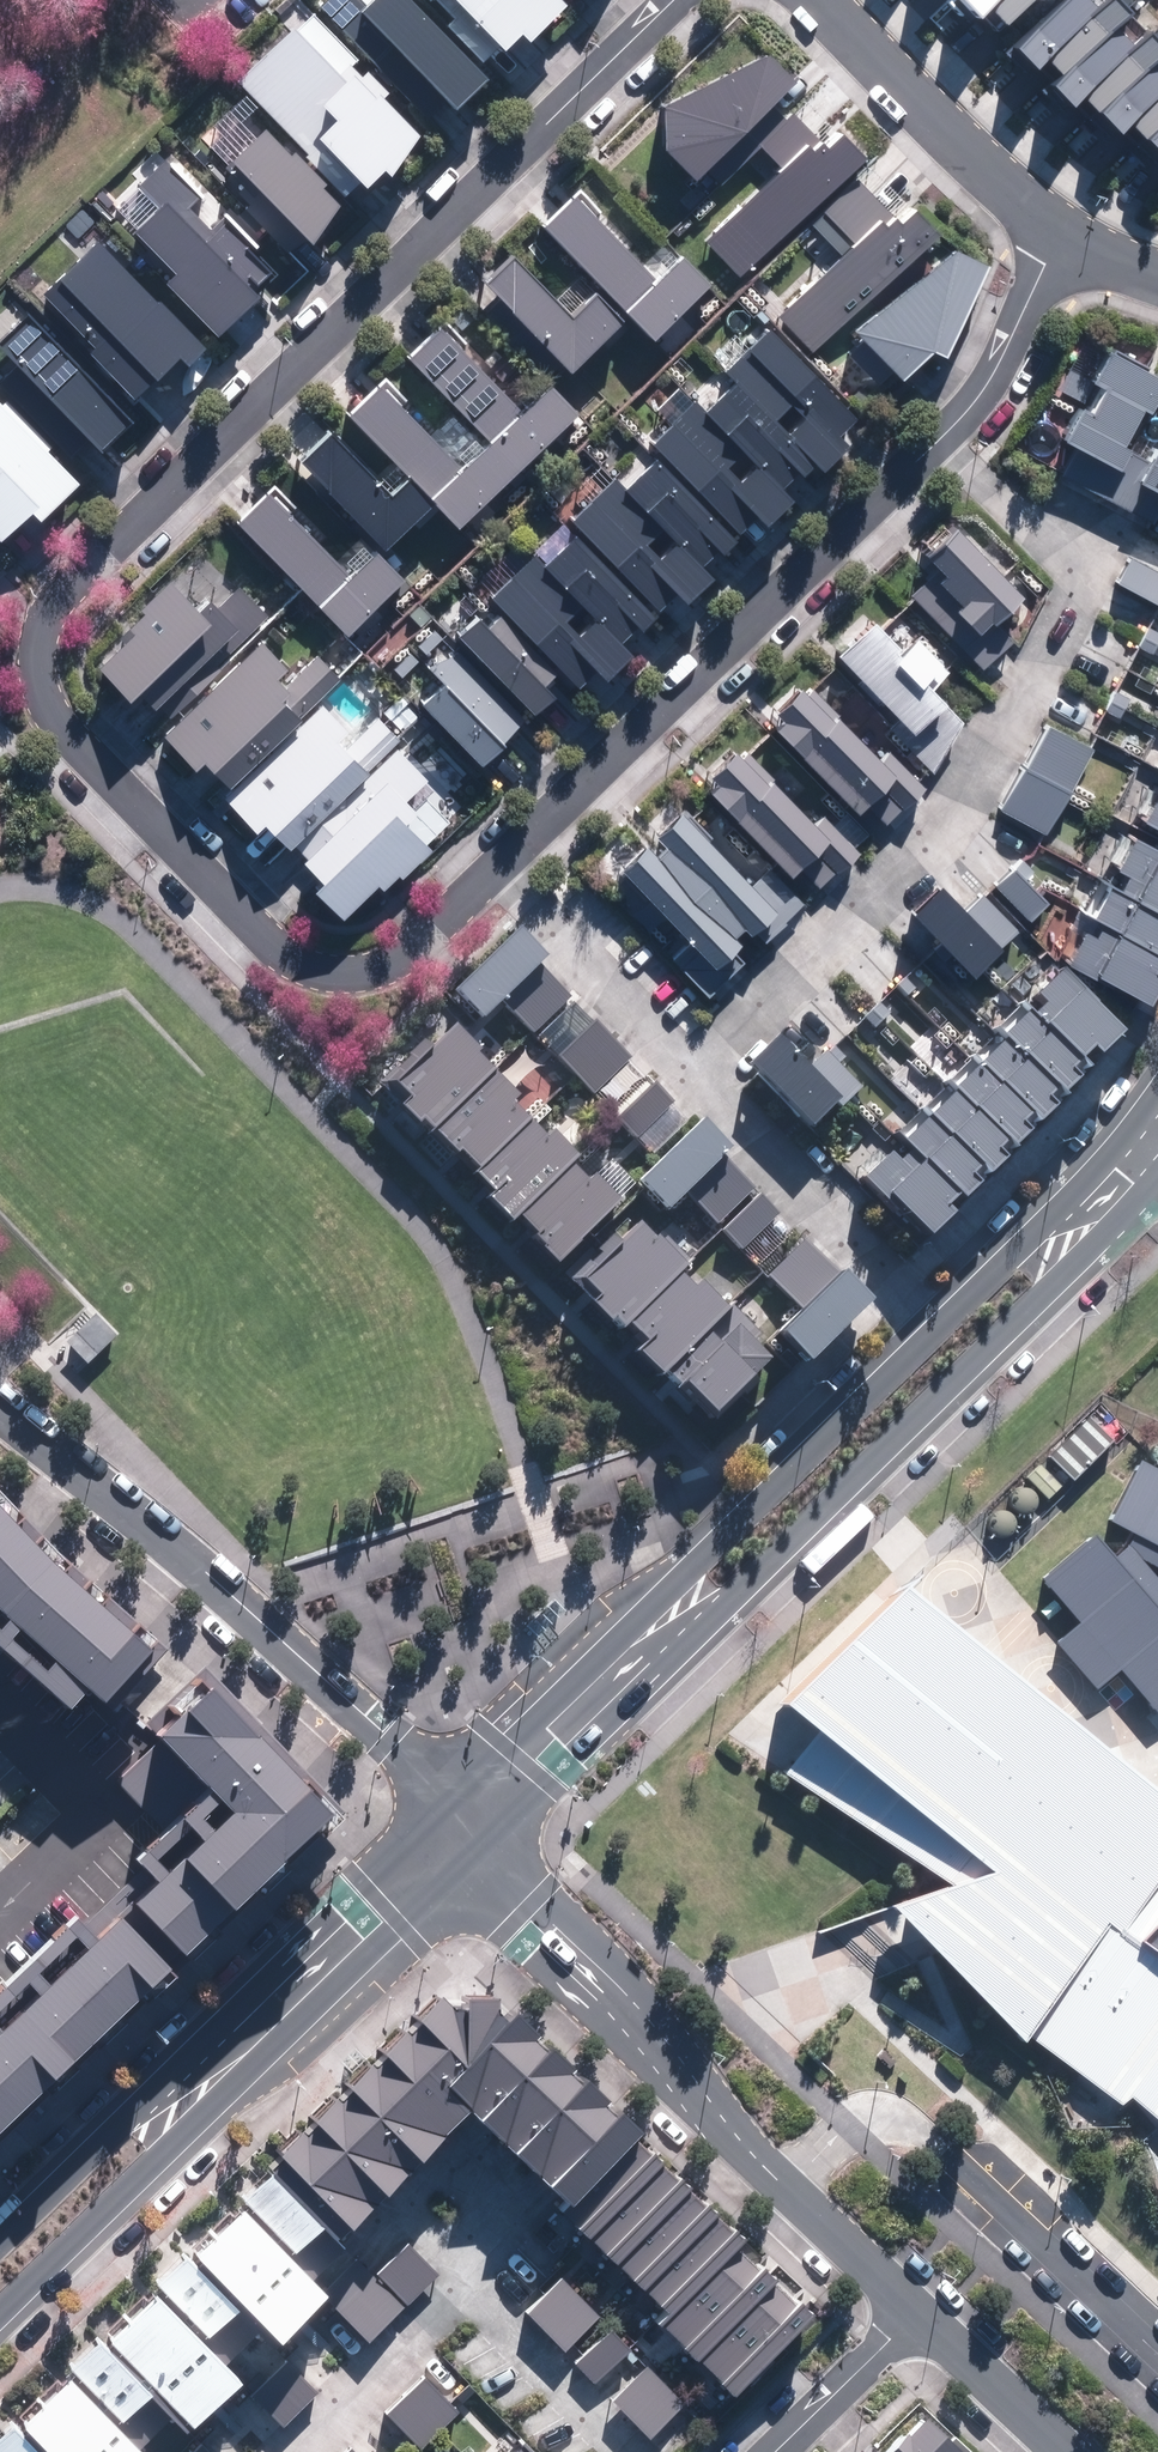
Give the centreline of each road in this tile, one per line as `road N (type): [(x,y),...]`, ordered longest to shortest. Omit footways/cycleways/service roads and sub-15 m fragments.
road 1 (residential): [(490,872),(390,966),(319,972),(283,960),(46,710),(31,669),(45,615),(671,0)]
road 2 (tertiary): [(1157,1173),(487,1848)]
road 3 (residential): [(691,1078),(940,808),(1081,600),(926,452)]
road 4 (tertiary): [(449,1802),(940,1328)]
road 5 (tertiary): [(487,1848),(0,2319)]
road 6 (tertiary): [(487,1848),(785,2190),(915,2311)]
road 7 (tertiary): [(0,2240),(449,1802)]
road 8 (residential): [(926,452),(490,872)]
road 9 (residential): [(0,1403),(394,1735),(449,1802)]
road 10 (residential): [(691,1078),(940,1328)]
road 11 (residential): [(821,0),(1056,235)]
road 12 (residential): [(490,872),(691,1078)]
road 13 (tertiary): [(940,1328),(1123,1140)]
road 14 (residential): [(1056,235),(989,383),(926,452)]
road 15 (residential): [(298,2451),(457,2284)]
road 16 (residential): [(457,2284),(616,2451)]
road 17 (tertiary): [(915,2311),(1069,2451)]
road 18 (residential): [(765,2451),(915,2311)]

